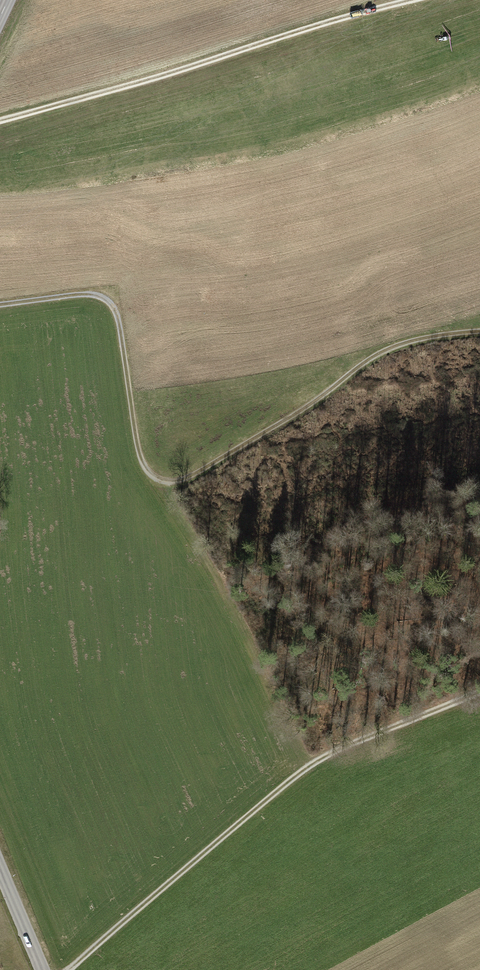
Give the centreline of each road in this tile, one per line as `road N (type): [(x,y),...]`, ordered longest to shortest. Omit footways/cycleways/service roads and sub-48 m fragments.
road 1 (track): [(397,0),(0,119)]
road 2 (track): [(161,484),(183,484),(399,344),(479,316)]
road 3 (track): [(161,484),(308,766)]
road 4 (track): [(65,969),(308,766)]
road 5 (track): [(0,307),(85,295),(115,310),(138,447),(161,484)]
road 6 (track): [(308,766),(479,692)]

